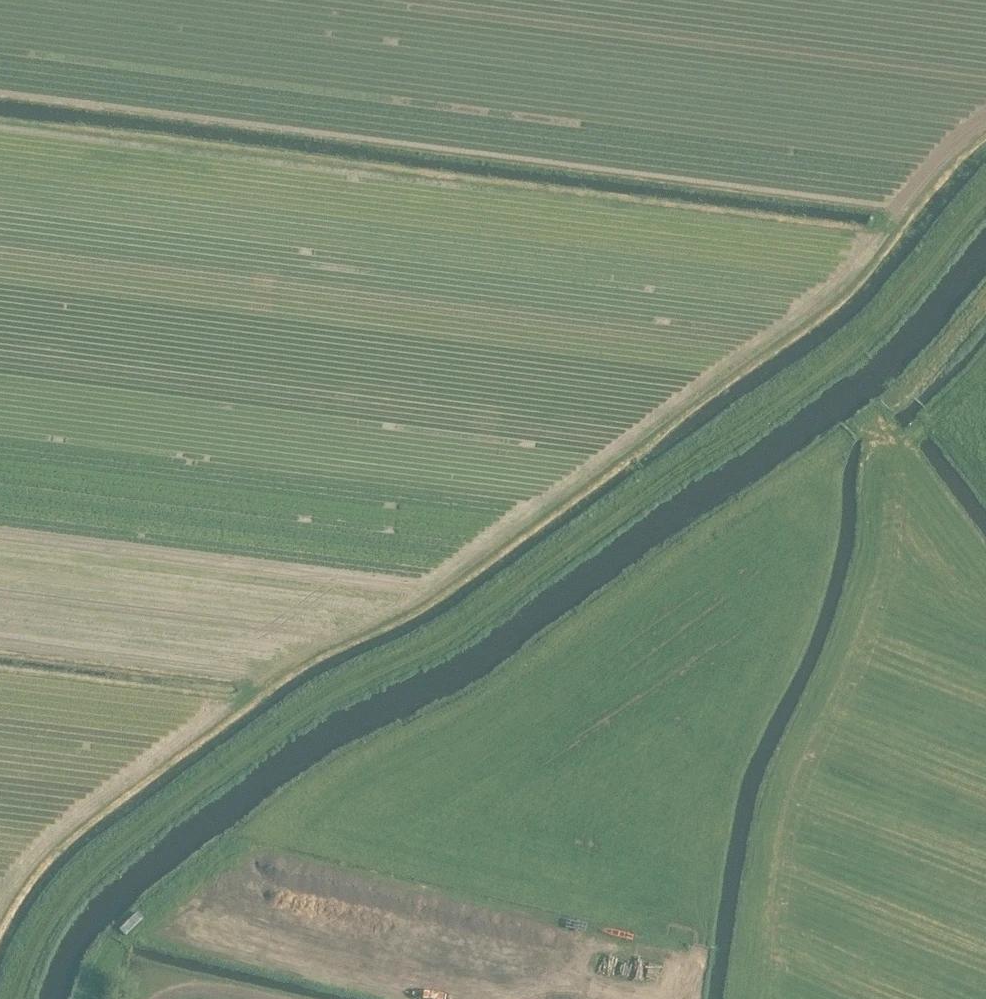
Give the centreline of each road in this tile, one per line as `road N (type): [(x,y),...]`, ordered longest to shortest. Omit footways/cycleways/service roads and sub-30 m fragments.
road 1 (track): [(976,383),(897,444),(869,478),(866,581),(772,809),(745,998)]

